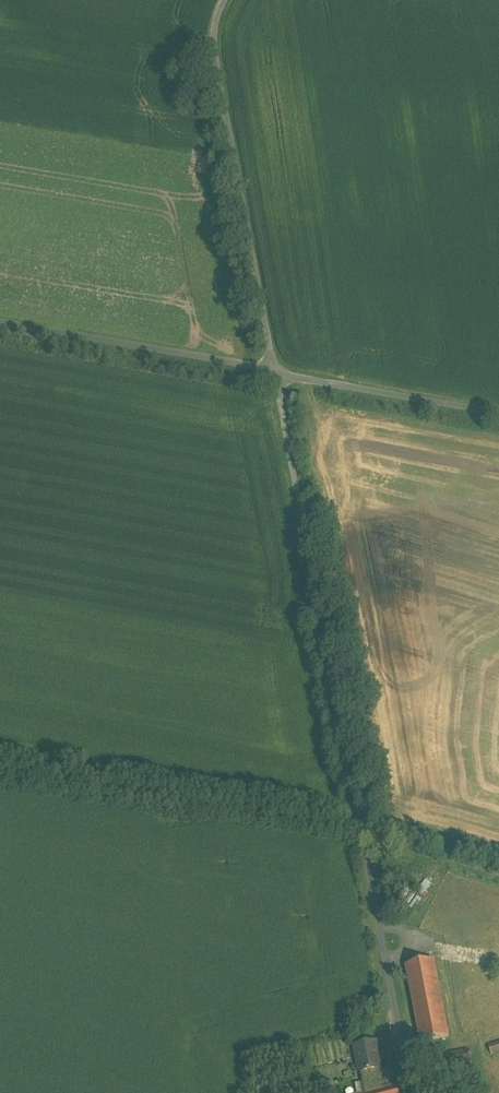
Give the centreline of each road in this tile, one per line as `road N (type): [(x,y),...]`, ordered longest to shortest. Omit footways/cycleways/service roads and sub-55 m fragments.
road 1 (unclassified): [(264,358),(366,1027)]
road 2 (unclassified): [(225,0),(214,19),(223,123),(264,358)]
road 3 (residential): [(264,358),(0,315)]
road 4 (residential): [(498,405),(264,358)]

